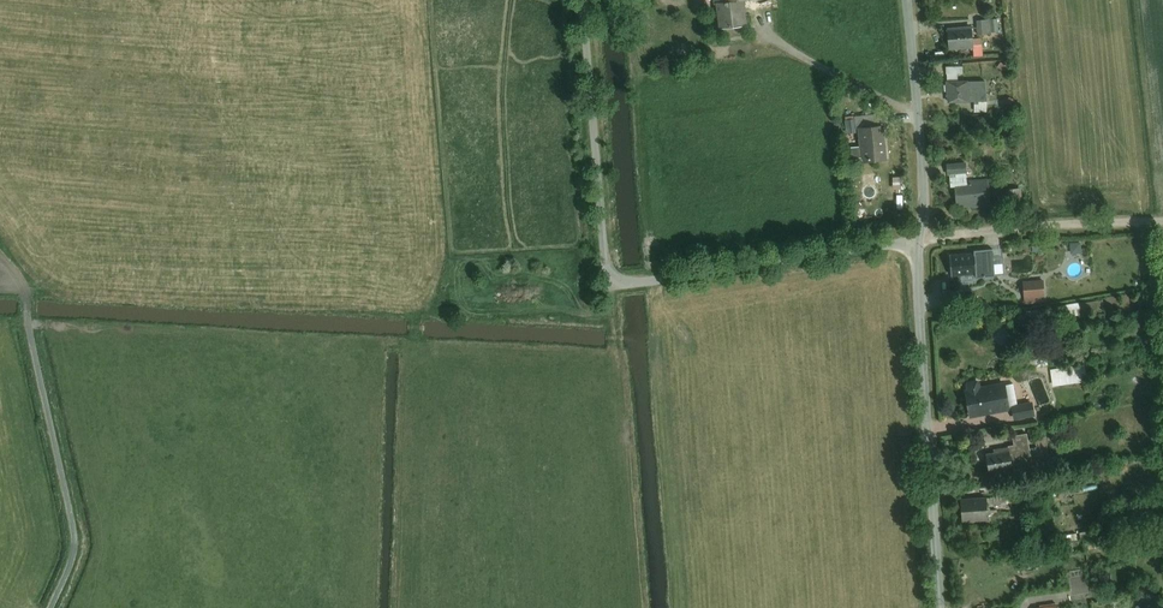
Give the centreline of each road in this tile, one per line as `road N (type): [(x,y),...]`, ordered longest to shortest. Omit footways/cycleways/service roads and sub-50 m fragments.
road 1 (unclassified): [(583,0),(609,283),(919,240)]
road 2 (unclassified): [(919,240),(940,607)]
road 3 (unclassified): [(56,607),(76,554),(31,337)]
road 4 (track): [(919,240),(1162,225)]
road 5 (unclassified): [(907,0),(925,204),(919,240)]

